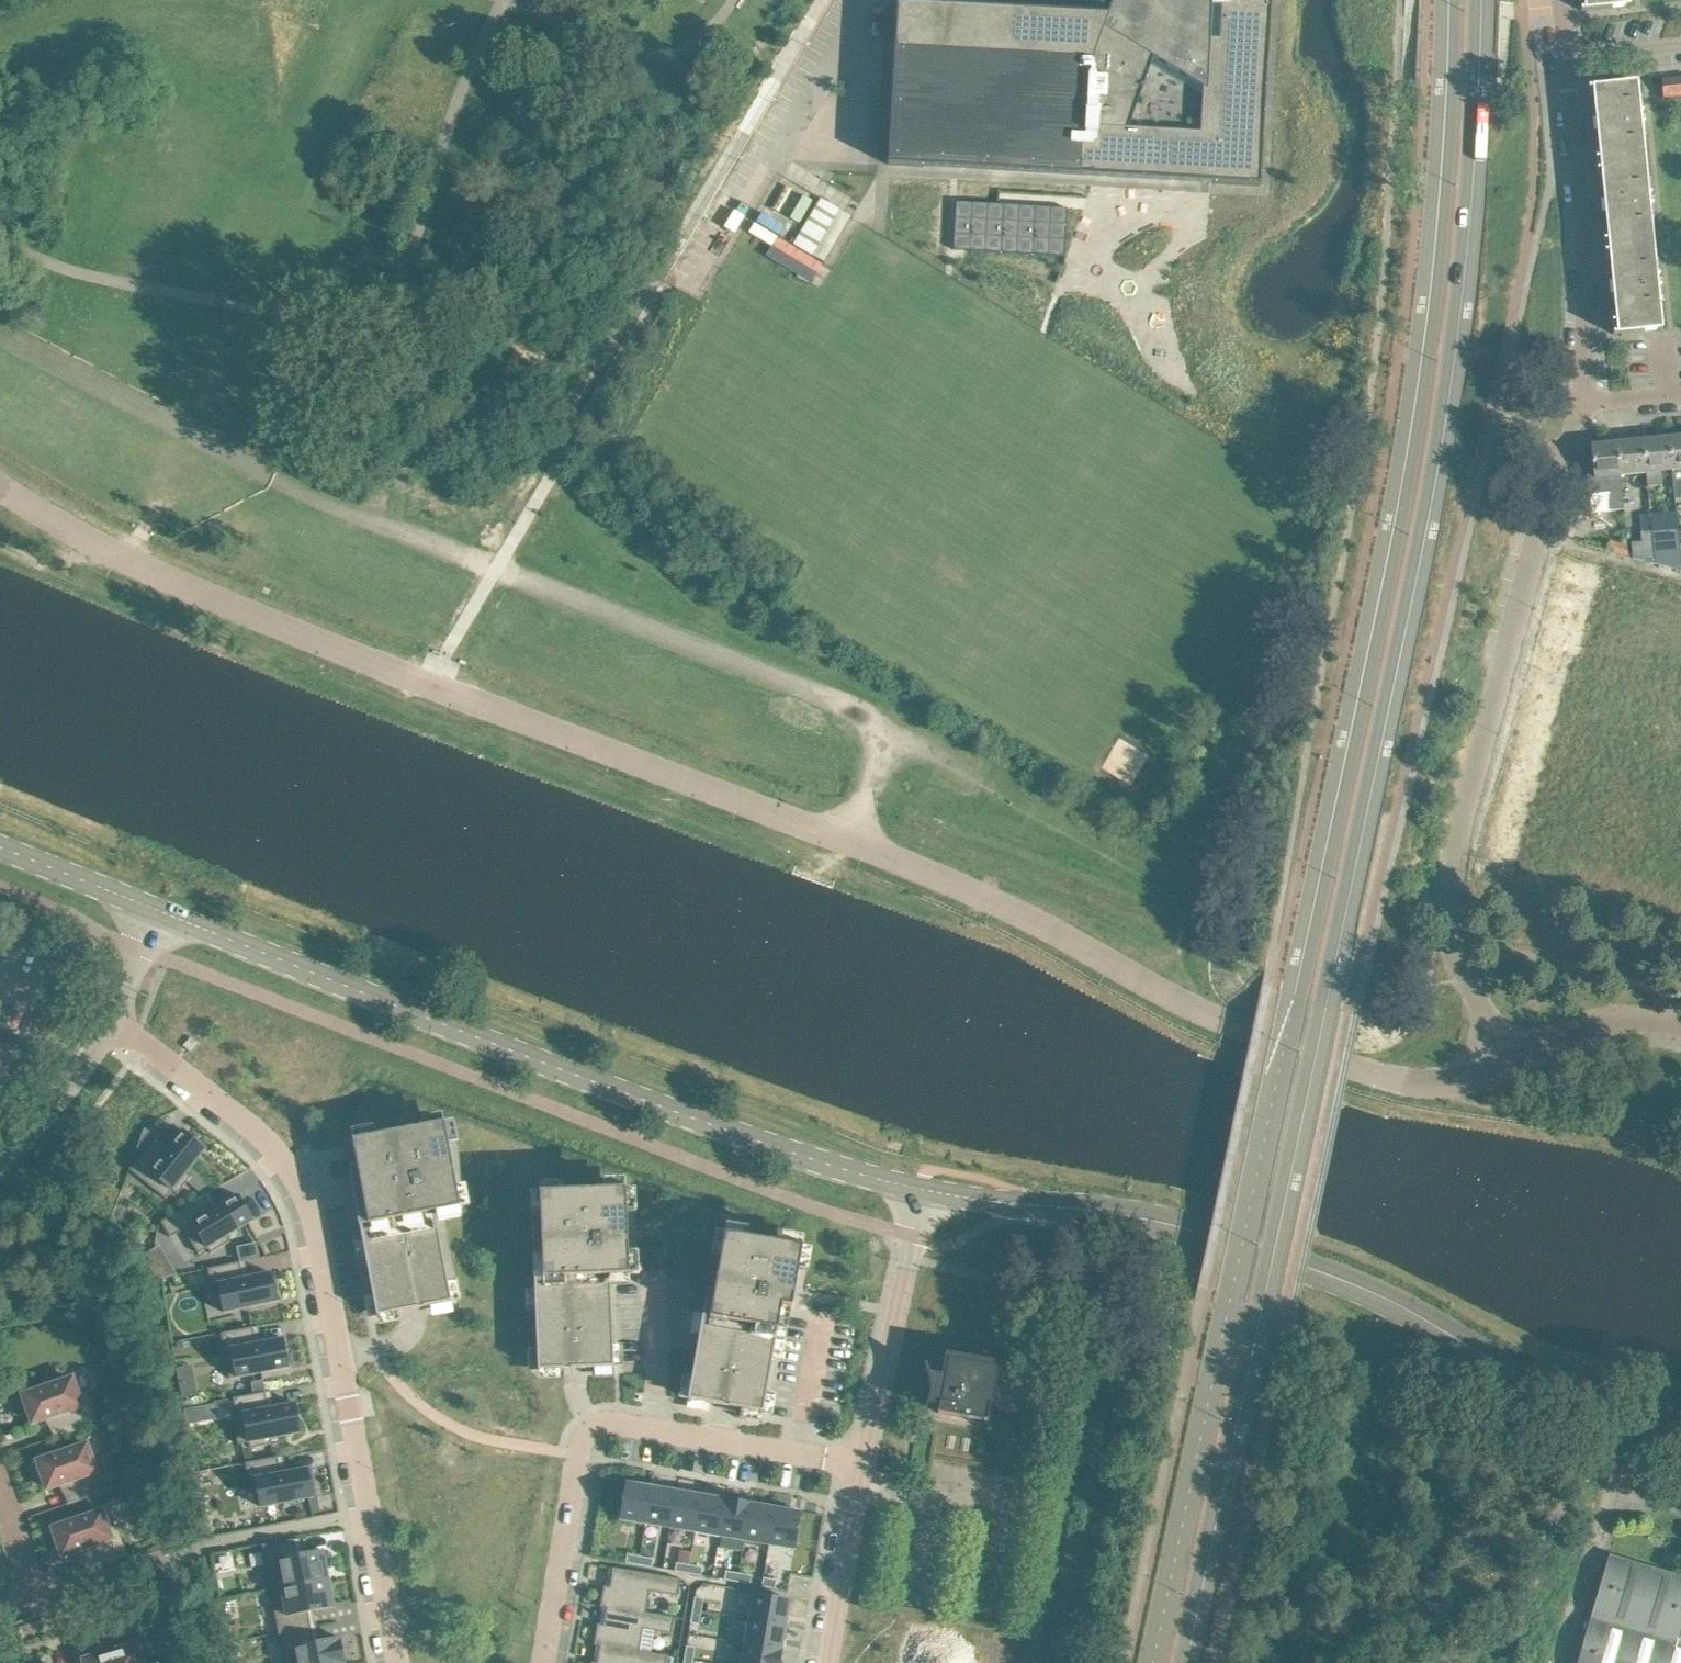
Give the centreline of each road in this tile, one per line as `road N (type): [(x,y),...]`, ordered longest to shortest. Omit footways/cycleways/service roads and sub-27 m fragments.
road 1 (tertiary): [(1456,0),(1437,296),(1403,516),(1154,1662)]
road 2 (tertiary): [(1180,1662),(1422,516),(1462,229),(1474,0)]
road 3 (tertiary): [(922,1189),(499,1044),(157,909)]
road 4 (tertiary): [(1680,1441),(1555,1392),(1425,1319),(1307,1267),(1142,1218),(922,1189)]
road 5 (residential): [(113,1022),(265,1138),(301,1185),(319,1242),(396,1662)]
road 6 (residential): [(1577,402),(1455,860),(1452,915),(1489,1063)]
road 7 (residential): [(864,1465),(617,1422),(589,1428),(577,1454),(542,1662)]
road 8 (residential): [(1577,402),(1585,257),(1566,55)]
road 9 (residential): [(864,1465),(914,1236)]
road 10 (residential): [(828,1662),(864,1465)]
road 11 (unclassified): [(0,1162),(113,1022)]
road 12 (tertiary): [(157,909),(0,845)]
road 13 (unclassified): [(0,489),(145,569)]
road 14 (residential): [(37,1601),(153,1561)]
road 15 (unclassified): [(113,1022),(157,909)]

